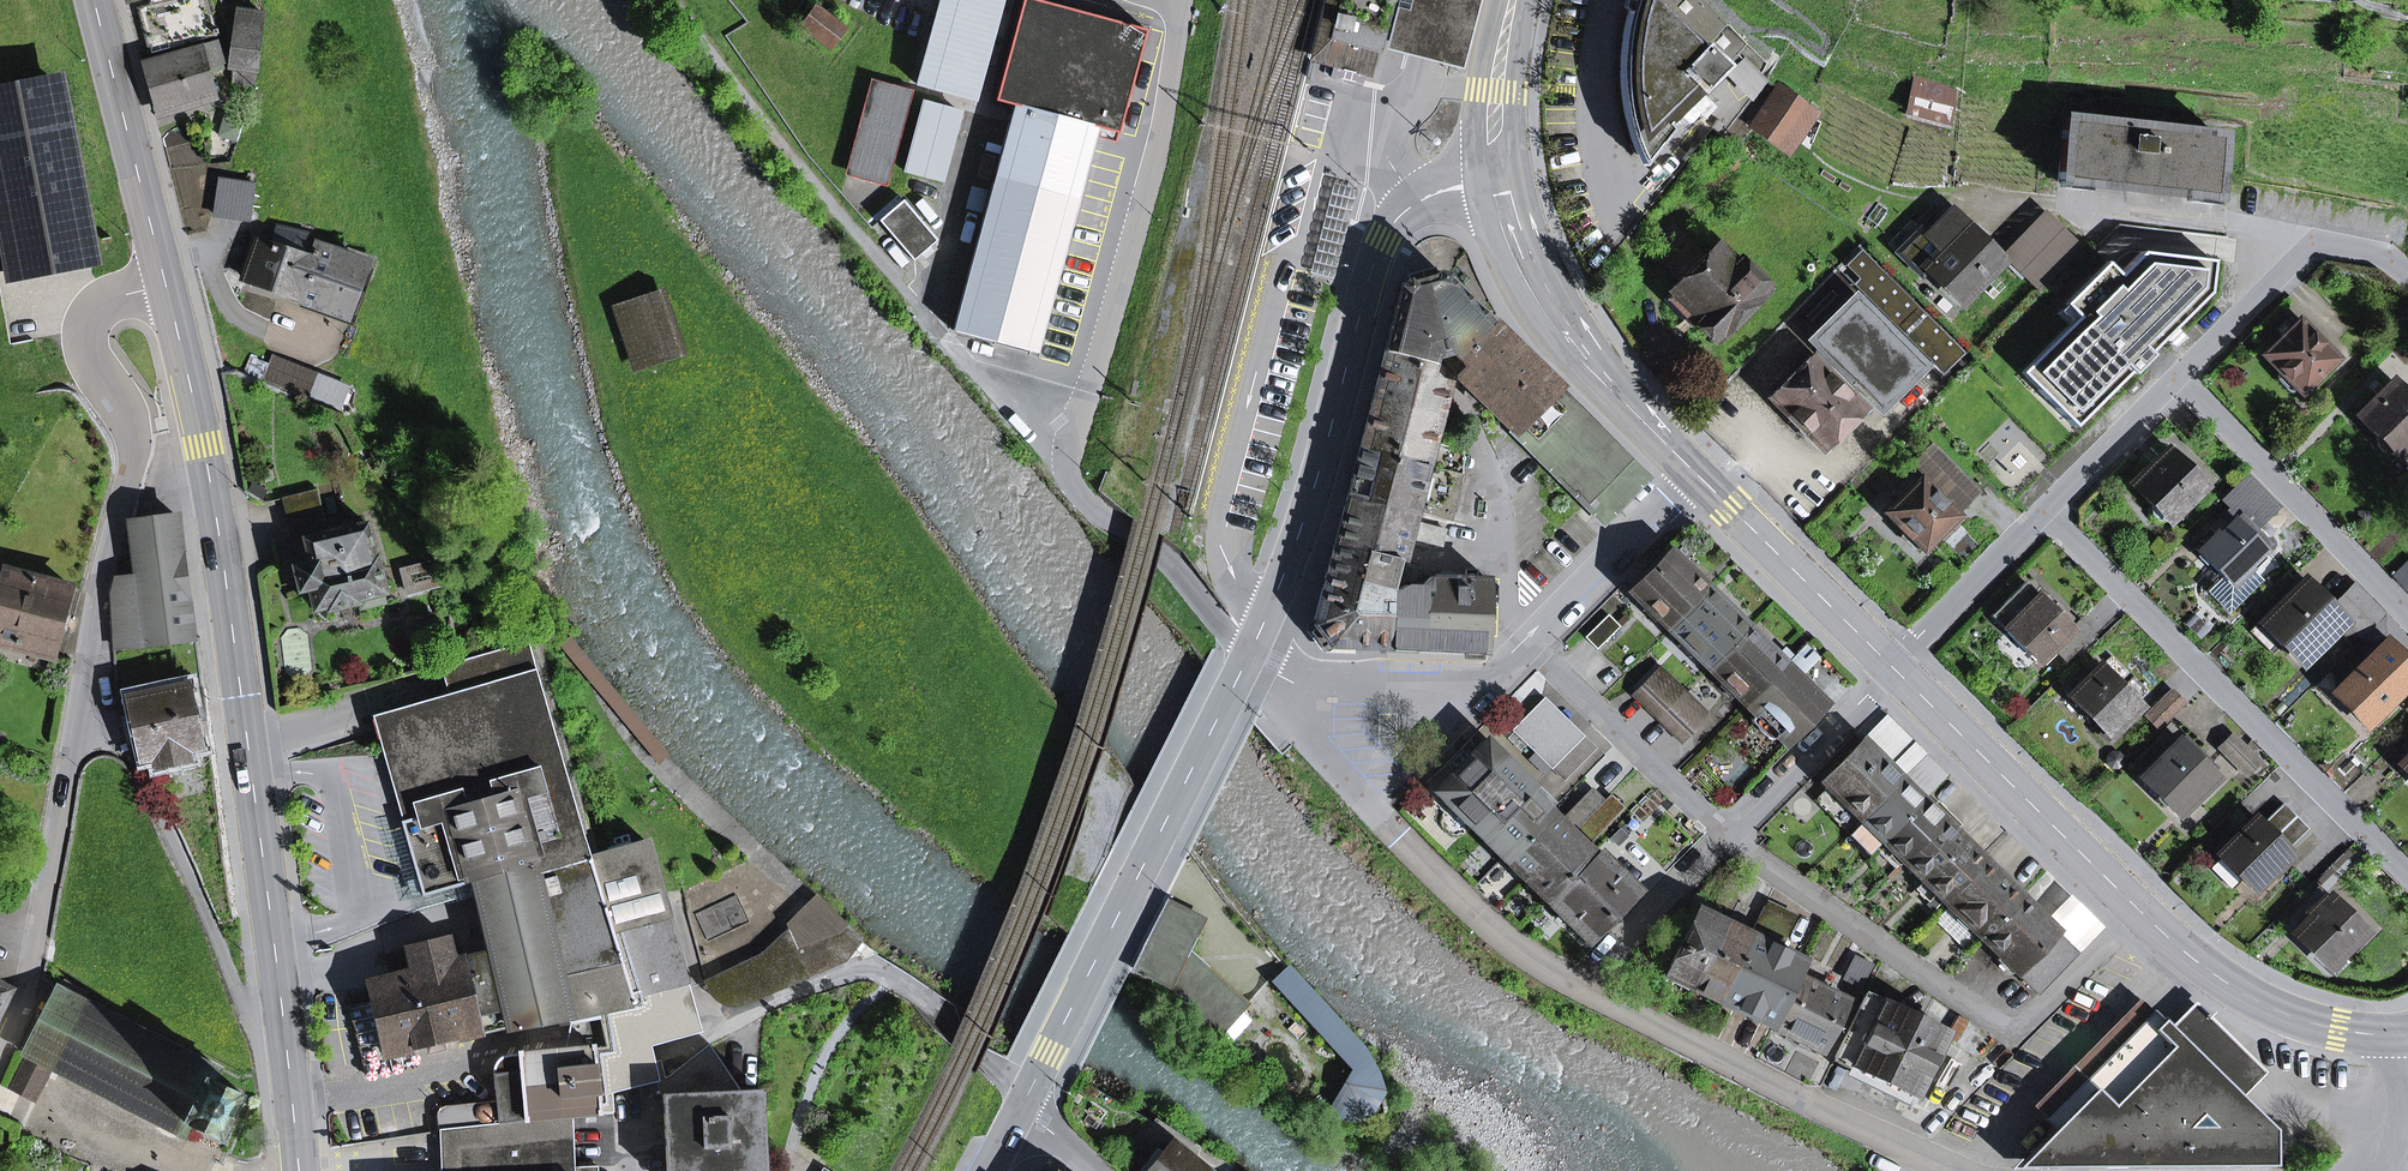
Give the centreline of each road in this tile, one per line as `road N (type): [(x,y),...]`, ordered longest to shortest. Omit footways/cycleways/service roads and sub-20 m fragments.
road 1 (primary): [(189,364),(250,741),(300,1170)]
road 2 (unclassified): [(1245,665),(1176,568),(1100,512),(1079,491),(1068,463),(1161,127),(1183,0)]
road 3 (residential): [(189,364),(150,404),(96,585),(24,995),(0,1048)]
road 4 (tertiary): [(1245,665),(1318,477),(1381,240),(1414,204),(1494,180)]
road 5 (residential): [(2139,910),(2012,1037),(1726,838)]
road 6 (residential): [(2047,513),(2407,870)]
road 7 (tertiary): [(1022,1109),(1245,665)]
road 8 (residential): [(1579,986),(1491,929),(1245,665)]
road 9 (residential): [(1954,1170),(1579,986)]
road 10 (primary): [(94,0),(189,364)]
road 11 (residential): [(1963,195),(2321,240)]
road 12 (secondary): [(1494,180),(1532,288),(1575,352),(1694,471)]
road 13 (secondary): [(1895,669),(2139,910)]
road 14 (residential): [(2179,378),(2407,609)]
road 15 (secondary): [(2139,910),(2214,977),(2255,1001),(2335,1029),(2407,1036)]
road 16 (residential): [(1525,644),(1498,672),(1469,680),(1245,665)]
road 17 (secondary): [(1694,471),(1895,669)]
road 18 (residential): [(1726,838),(1525,644)]
road 19 (residential): [(1525,644),(1694,471)]
road 20 (residential): [(1726,838),(1895,669)]
road 21 (residential): [(1895,669),(2047,513)]
road 22 (residential): [(1579,986),(1726,838)]
road 23 (residential): [(2179,378),(2321,240)]
road 24 (residential): [(2047,513),(2179,378)]
road 25 (secondary): [(1510,0),(1493,91),(1494,180)]
road 26 (track): [(1131,890),(1107,877),(1100,847),(1106,811),(1090,790),(1041,760)]

